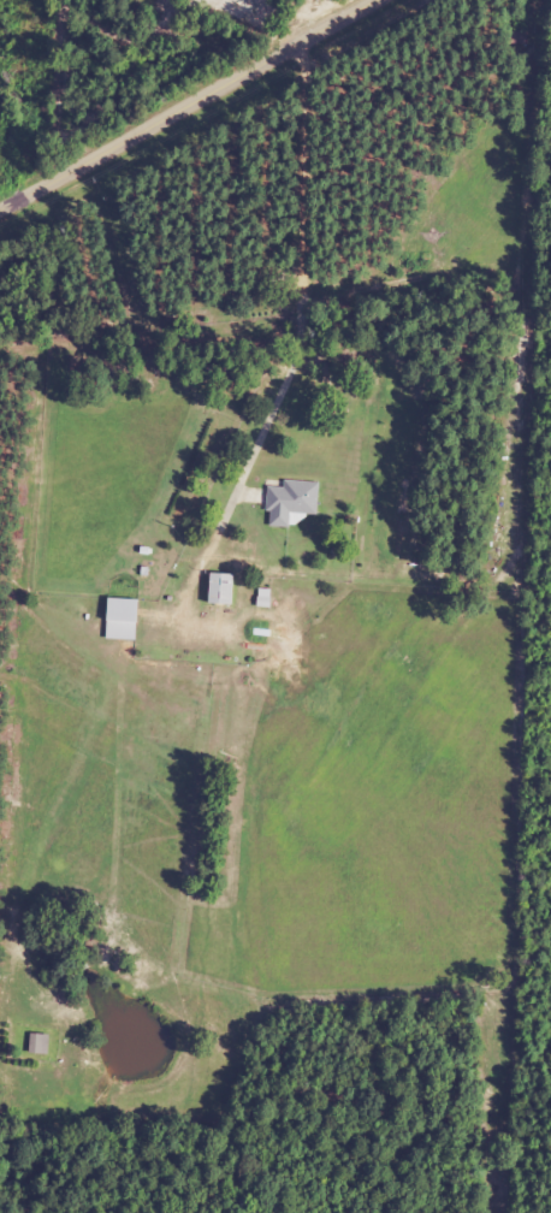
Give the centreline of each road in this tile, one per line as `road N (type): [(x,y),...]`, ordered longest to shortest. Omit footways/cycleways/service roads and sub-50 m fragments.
road 1 (residential): [(0,237),(346,123),(461,0)]
road 2 (residential): [(507,0),(502,221),(478,331),(444,350),(346,350)]

